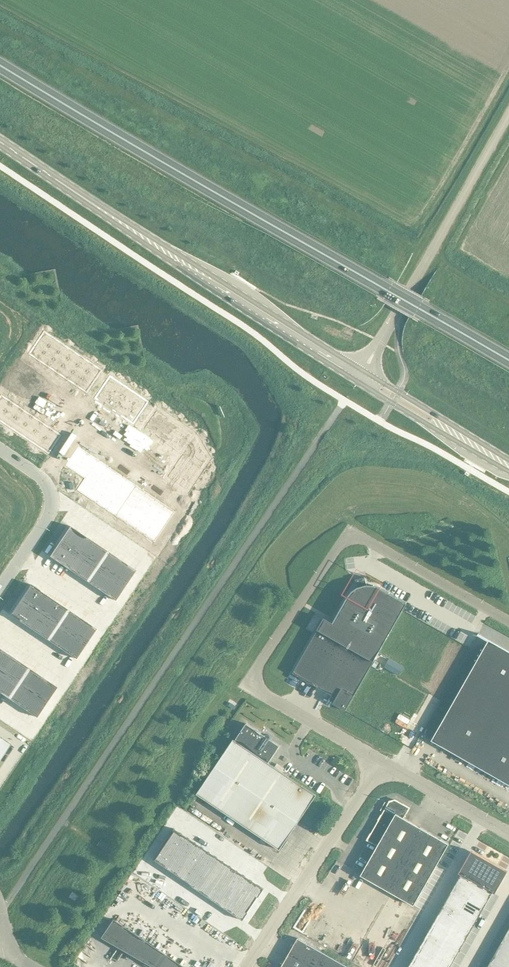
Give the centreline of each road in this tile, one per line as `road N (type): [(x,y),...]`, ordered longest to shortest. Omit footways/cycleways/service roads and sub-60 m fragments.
road 1 (trunk): [(508,362),(0,64)]
road 2 (unclassified): [(385,762),(251,686),(350,533)]
road 3 (unclassified): [(360,375),(508,114)]
road 4 (unclassified): [(248,966),(385,762)]
road 5 (secondary): [(191,269),(0,141)]
road 6 (secondary): [(191,269),(360,375)]
road 7 (unclassified): [(508,623),(350,533)]
road 8 (unclassified): [(0,449),(44,480),(50,506),(0,587)]
road 9 (unclassified): [(508,833),(385,762)]

